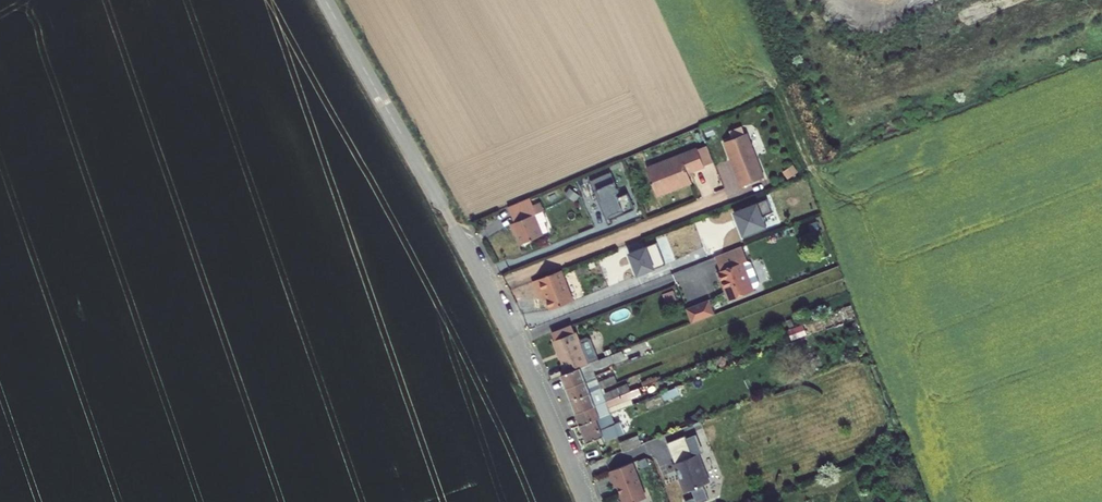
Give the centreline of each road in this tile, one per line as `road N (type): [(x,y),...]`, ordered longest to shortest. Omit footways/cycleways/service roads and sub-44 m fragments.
road 1 (residential): [(585,501),(490,290),(324,0)]

